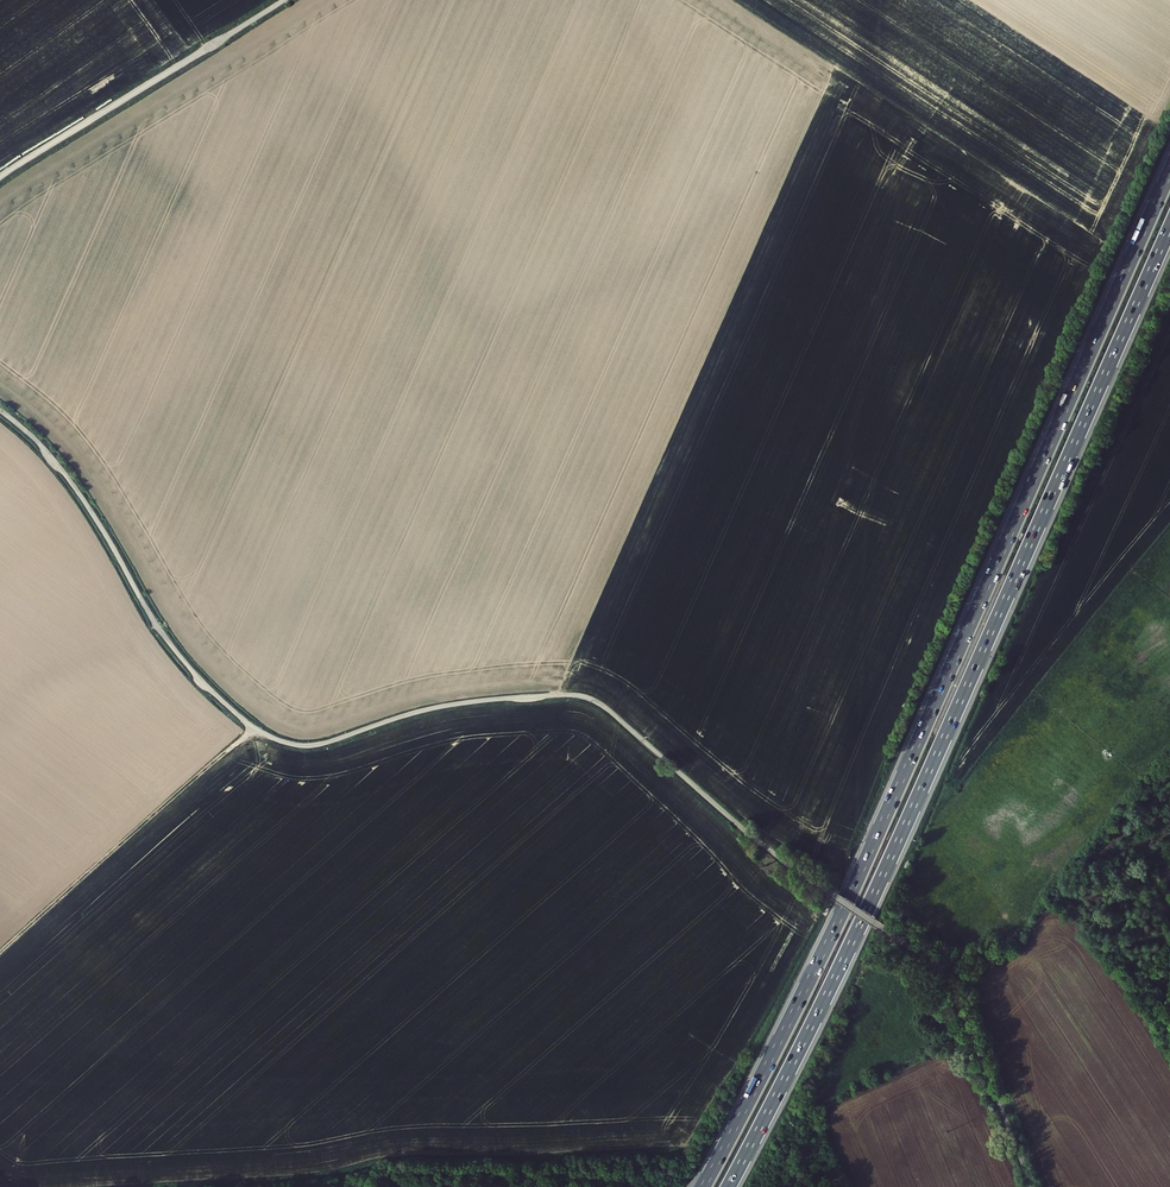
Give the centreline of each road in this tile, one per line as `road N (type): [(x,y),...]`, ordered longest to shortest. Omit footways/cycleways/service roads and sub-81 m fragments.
road 1 (motorway): [(1169,171),(859,876),(703,1186)]
road 2 (residential): [(0,410),(70,482),(179,657),(263,733),(312,746),(444,706),(586,697),(832,893)]
road 3 (motorway): [(728,1186),(892,856),(1169,227)]
road 4 (unclassified): [(832,893),(929,965),(1032,1186)]
road 5 (track): [(255,728),(0,954)]
road 6 (unclassified): [(196,55),(0,177)]

